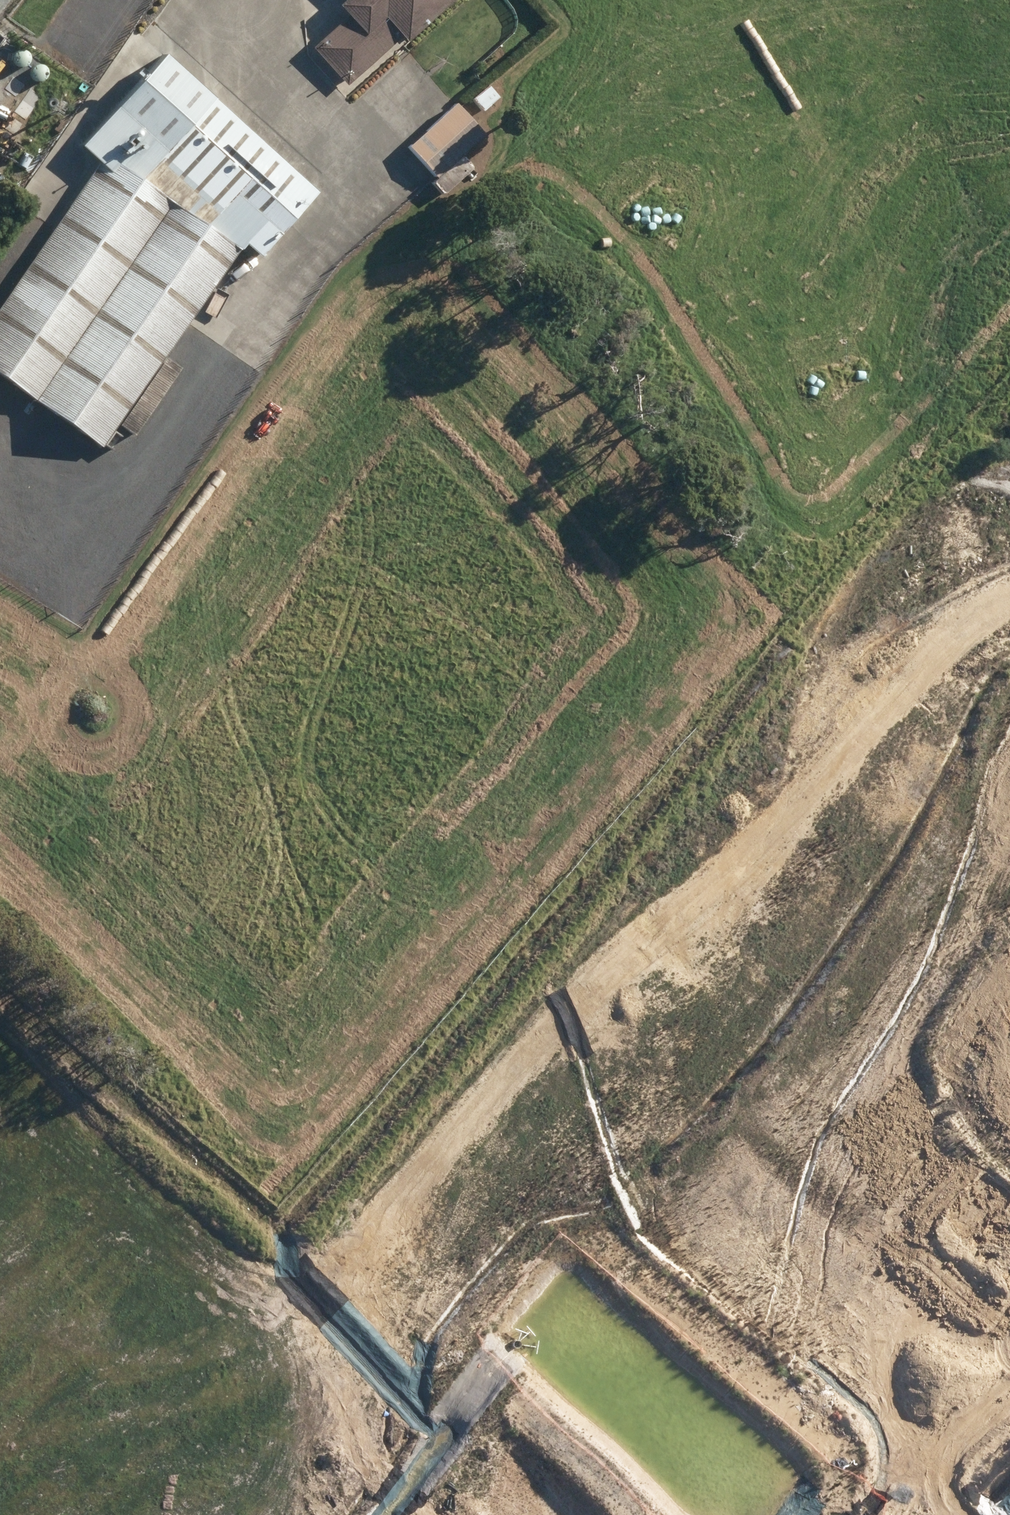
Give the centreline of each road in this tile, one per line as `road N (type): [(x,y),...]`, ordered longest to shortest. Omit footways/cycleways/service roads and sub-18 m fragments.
road 1 (unknown): [(1009,1225),(992,1199),(0,354)]
road 2 (unknown): [(1009,301),(551,823),(235,1157)]
road 3 (unknown): [(272,1514),(322,1489),(477,1226),(725,1008),(878,777),(989,641)]
road 4 (unknown): [(224,0),(1009,660)]
road 5 (tertiary): [(580,1514),(400,1368),(259,1285),(0,1068)]

